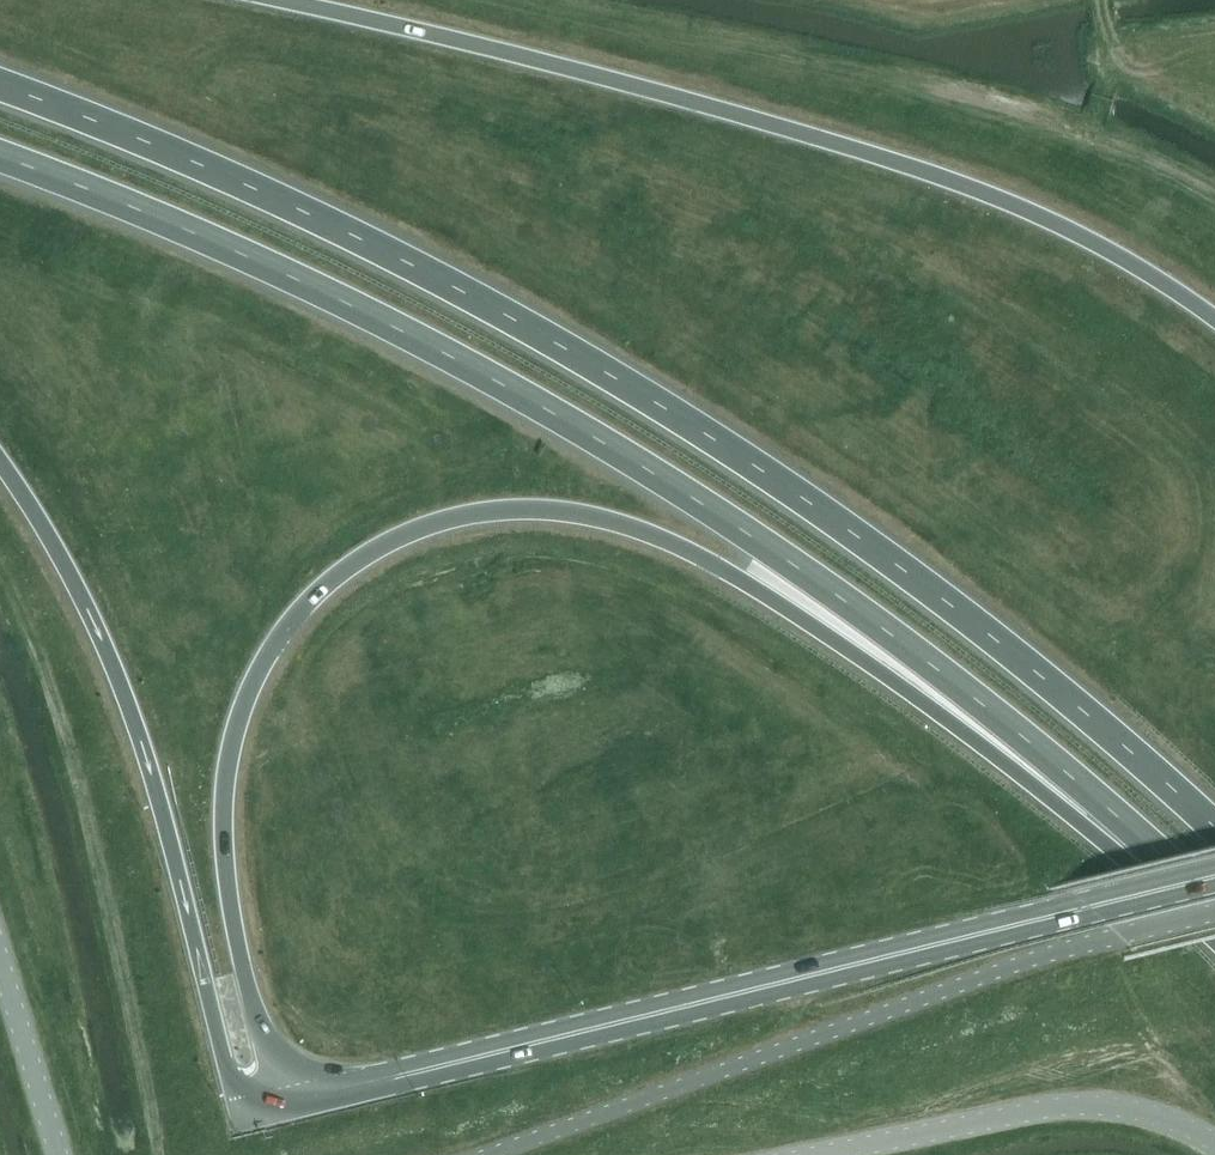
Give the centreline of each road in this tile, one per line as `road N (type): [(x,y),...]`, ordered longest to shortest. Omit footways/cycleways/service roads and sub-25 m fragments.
road 1 (trunk): [(293,1104),(239,955),(227,896),(223,779),(237,719),(259,670),(341,568),(390,536),(470,511),(541,506),(599,514),(675,541),(788,607),(1100,838),(1214,946)]
road 2 (trunk): [(0,157),(335,298),(757,537),(936,665),(1214,900)]
road 3 (trunk): [(1214,821),(995,638),(816,503),(569,347),(320,220),(0,87)]
road 4 (trunk): [(1214,316),(1073,229),(969,185),(593,73),(286,0)]
road 5 (primary): [(293,1104),(1090,908)]
road 6 (unclassified): [(493,1154),(1053,955),(1214,914)]
road 7 (trunk): [(0,459),(65,561),(138,725),(241,1117)]
road 8 (unclassified): [(809,1154),(1067,1104),(1137,1109),(1214,1145)]
road 9 (unclassified): [(0,952),(60,1154)]
road 10 (primary): [(1214,878),(1090,908)]

